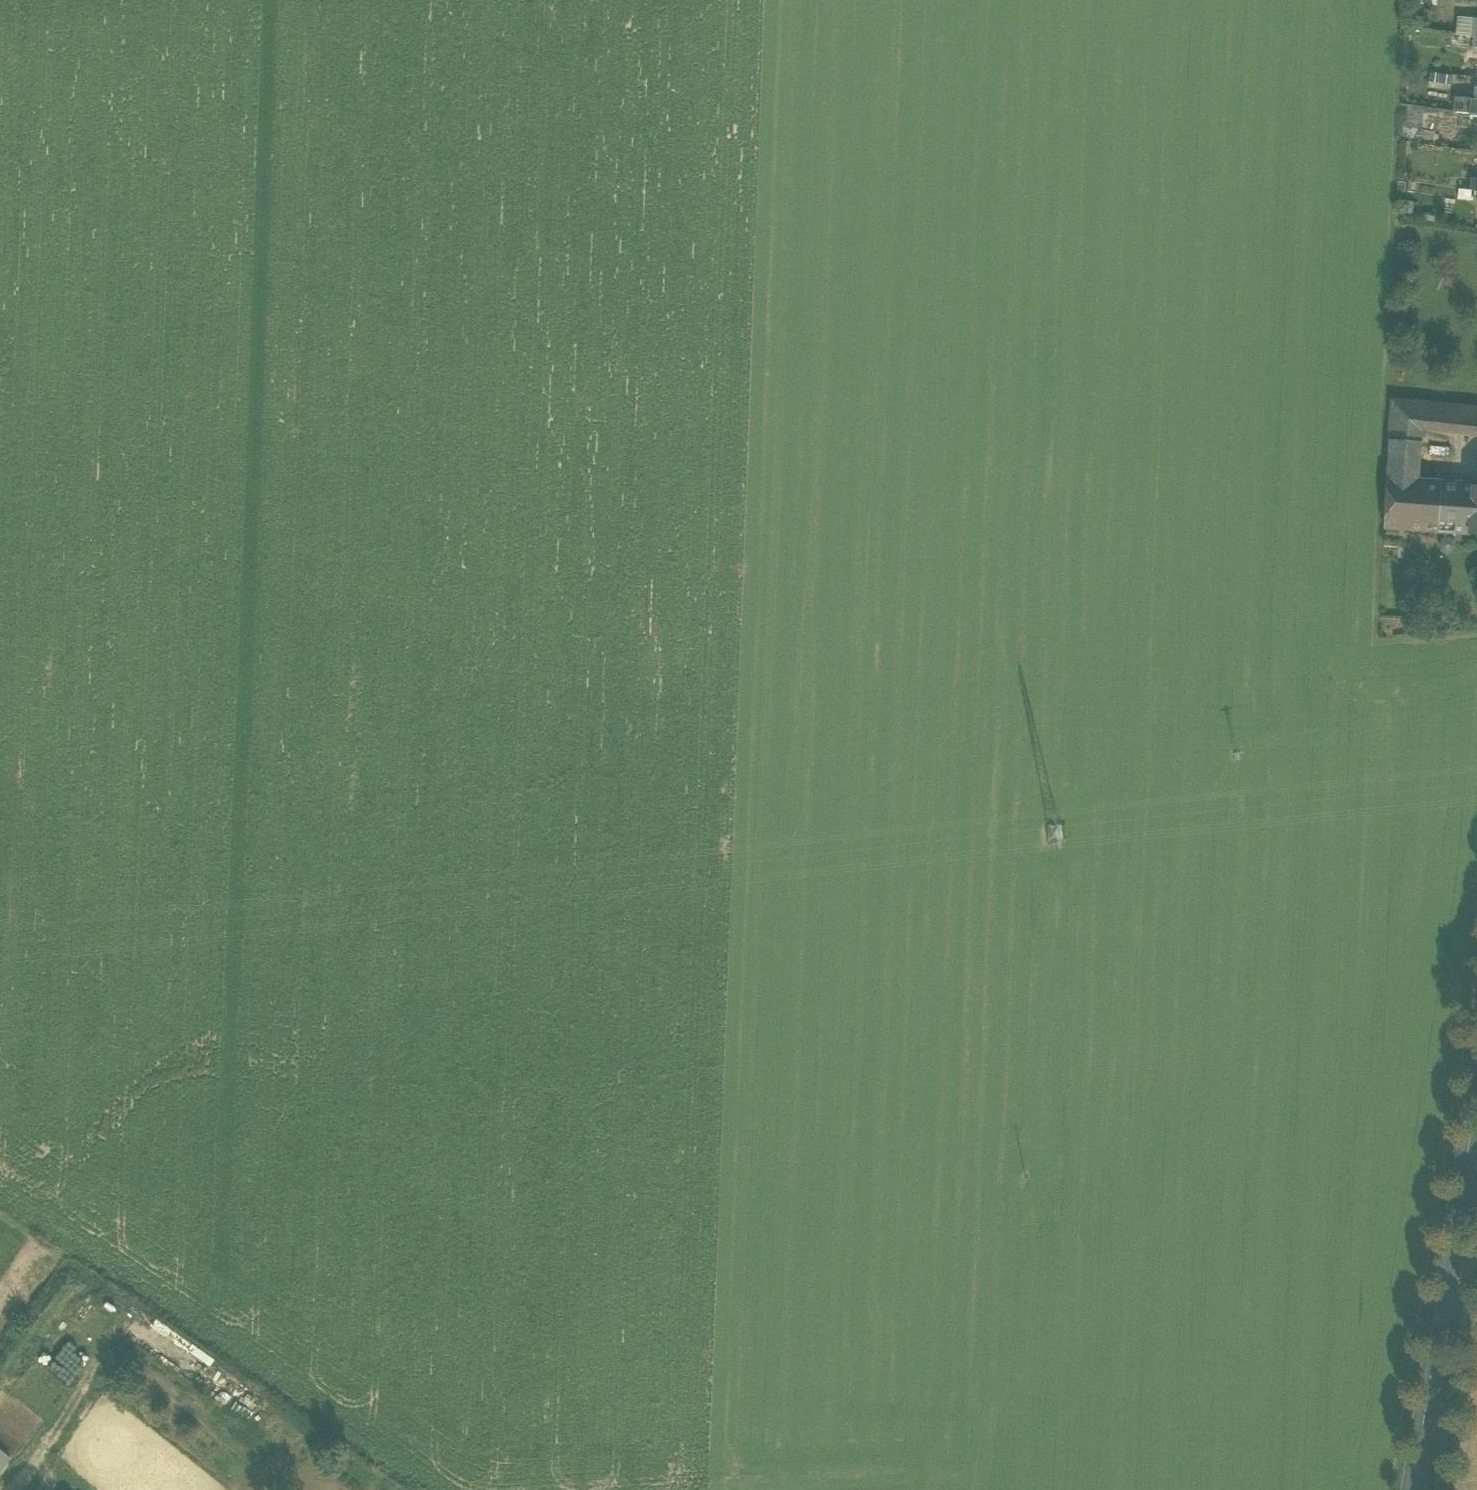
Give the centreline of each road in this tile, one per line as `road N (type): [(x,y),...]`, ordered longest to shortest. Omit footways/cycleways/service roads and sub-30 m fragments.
road 1 (tertiary): [(1412,1489),(1476,1092)]

